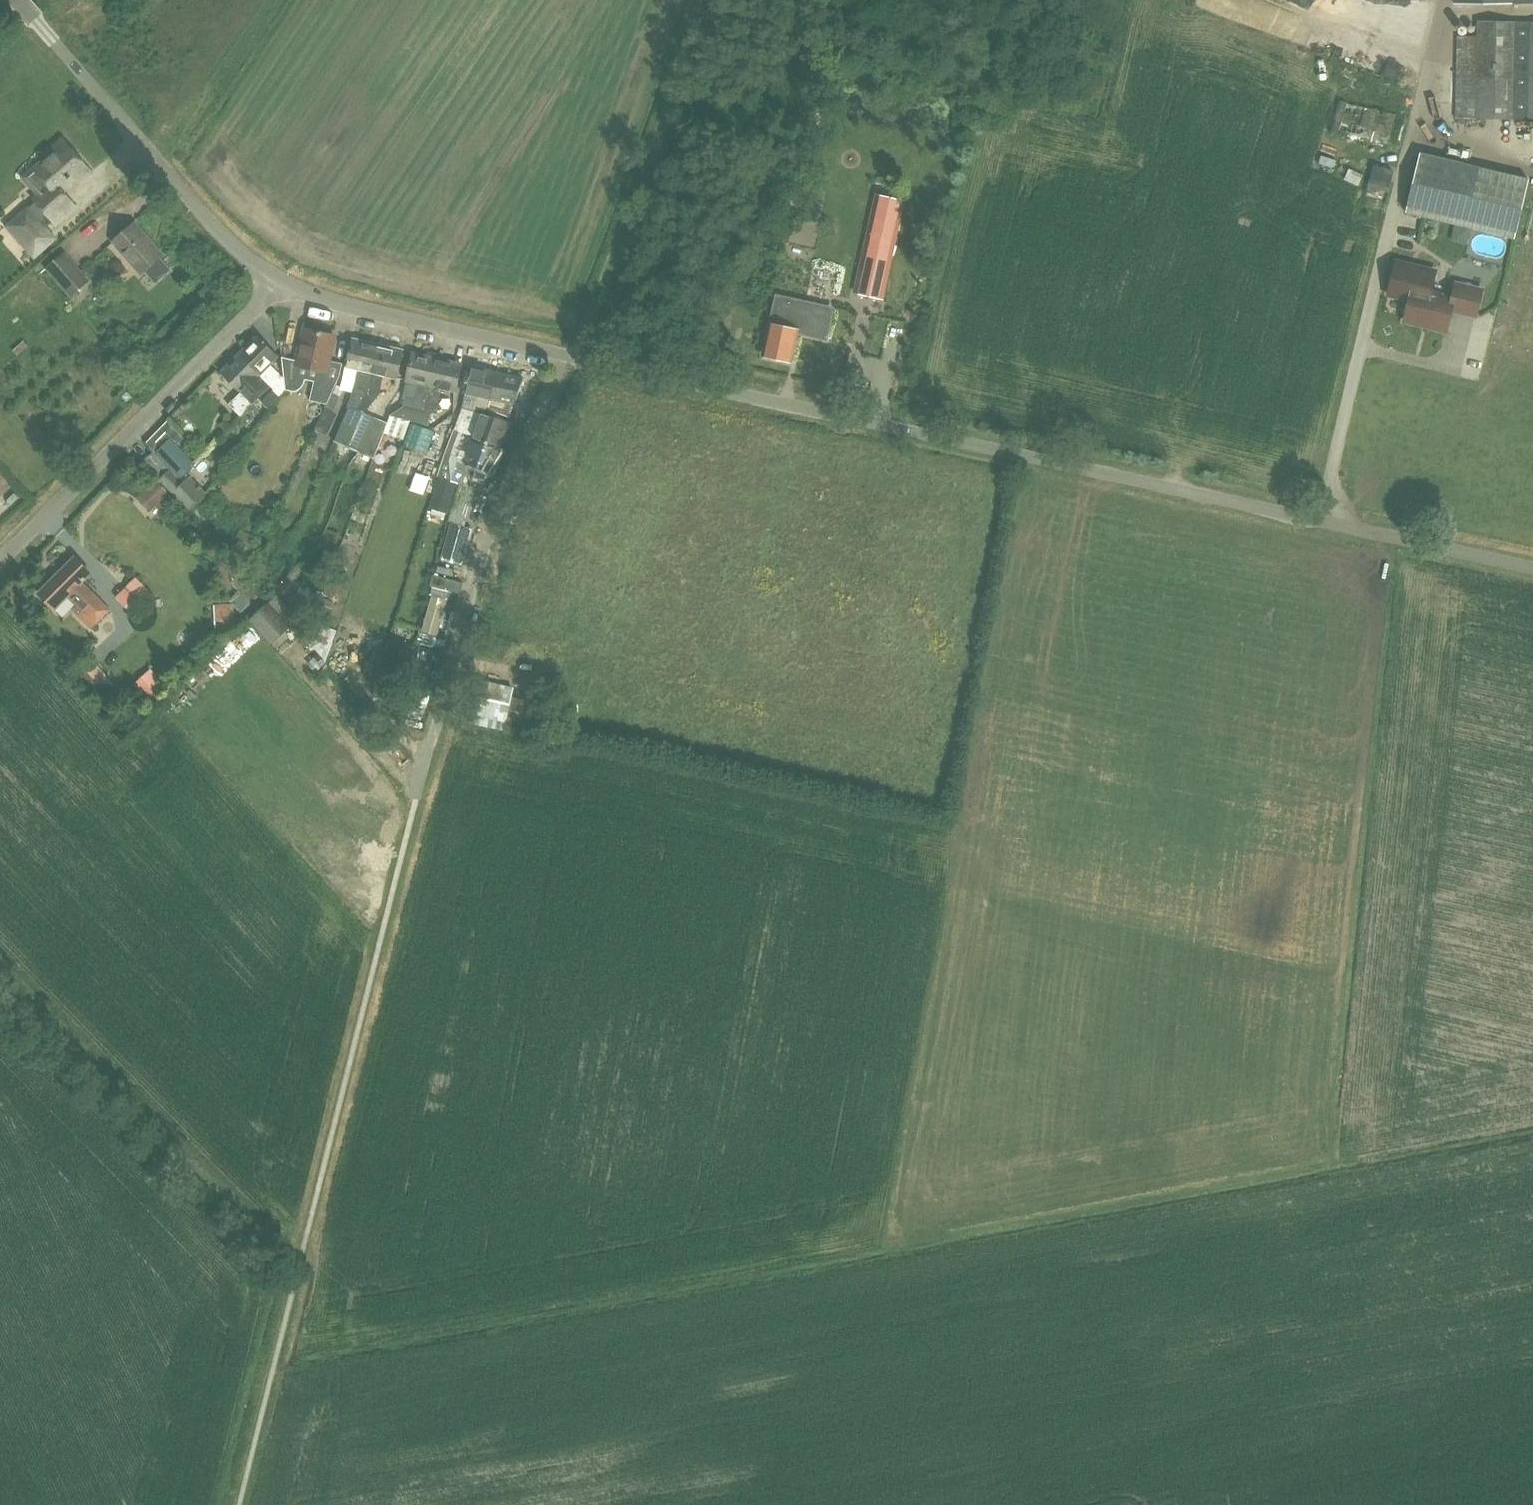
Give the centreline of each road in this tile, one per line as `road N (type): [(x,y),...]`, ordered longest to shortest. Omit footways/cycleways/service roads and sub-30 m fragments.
road 1 (unclassified): [(1532,574),(569,356)]
road 2 (residential): [(418,794),(491,531),(569,356)]
road 3 (track): [(0,937),(303,1246)]
road 4 (residential): [(279,285),(0,562)]
road 5 (unclassified): [(279,285),(201,213),(16,0)]
road 6 (unclassified): [(569,356),(279,285)]

